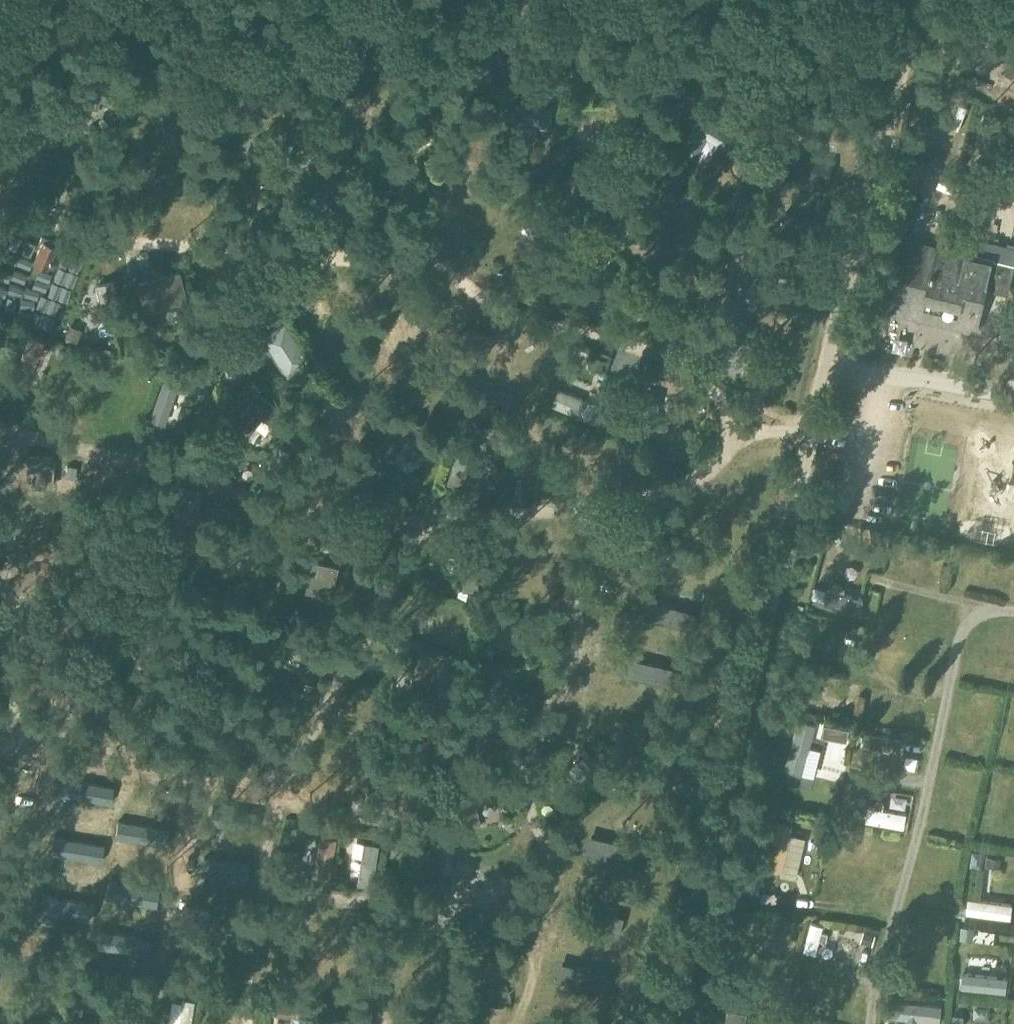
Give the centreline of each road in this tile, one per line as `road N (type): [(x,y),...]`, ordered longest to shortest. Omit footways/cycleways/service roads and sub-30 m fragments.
road 1 (unclassified): [(662,1023),(747,654),(916,0)]

